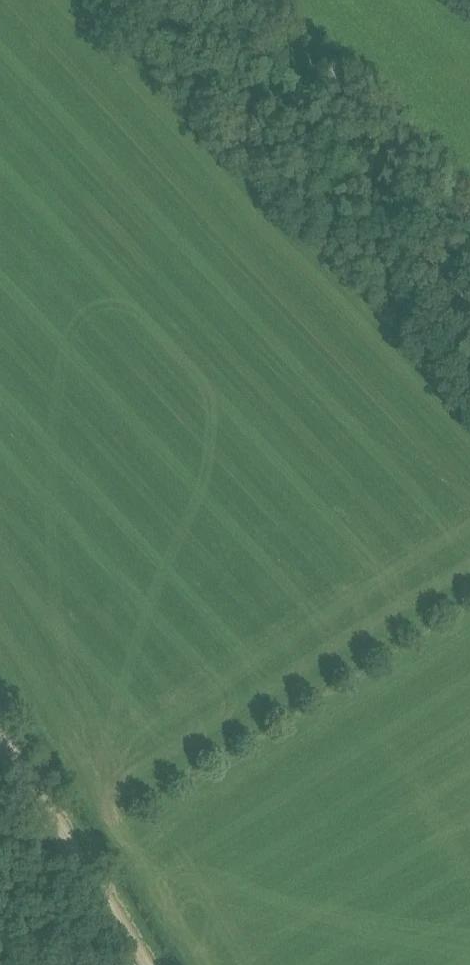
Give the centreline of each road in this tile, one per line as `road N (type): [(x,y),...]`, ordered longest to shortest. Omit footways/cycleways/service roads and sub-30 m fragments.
road 1 (track): [(0,721),(153,964)]

